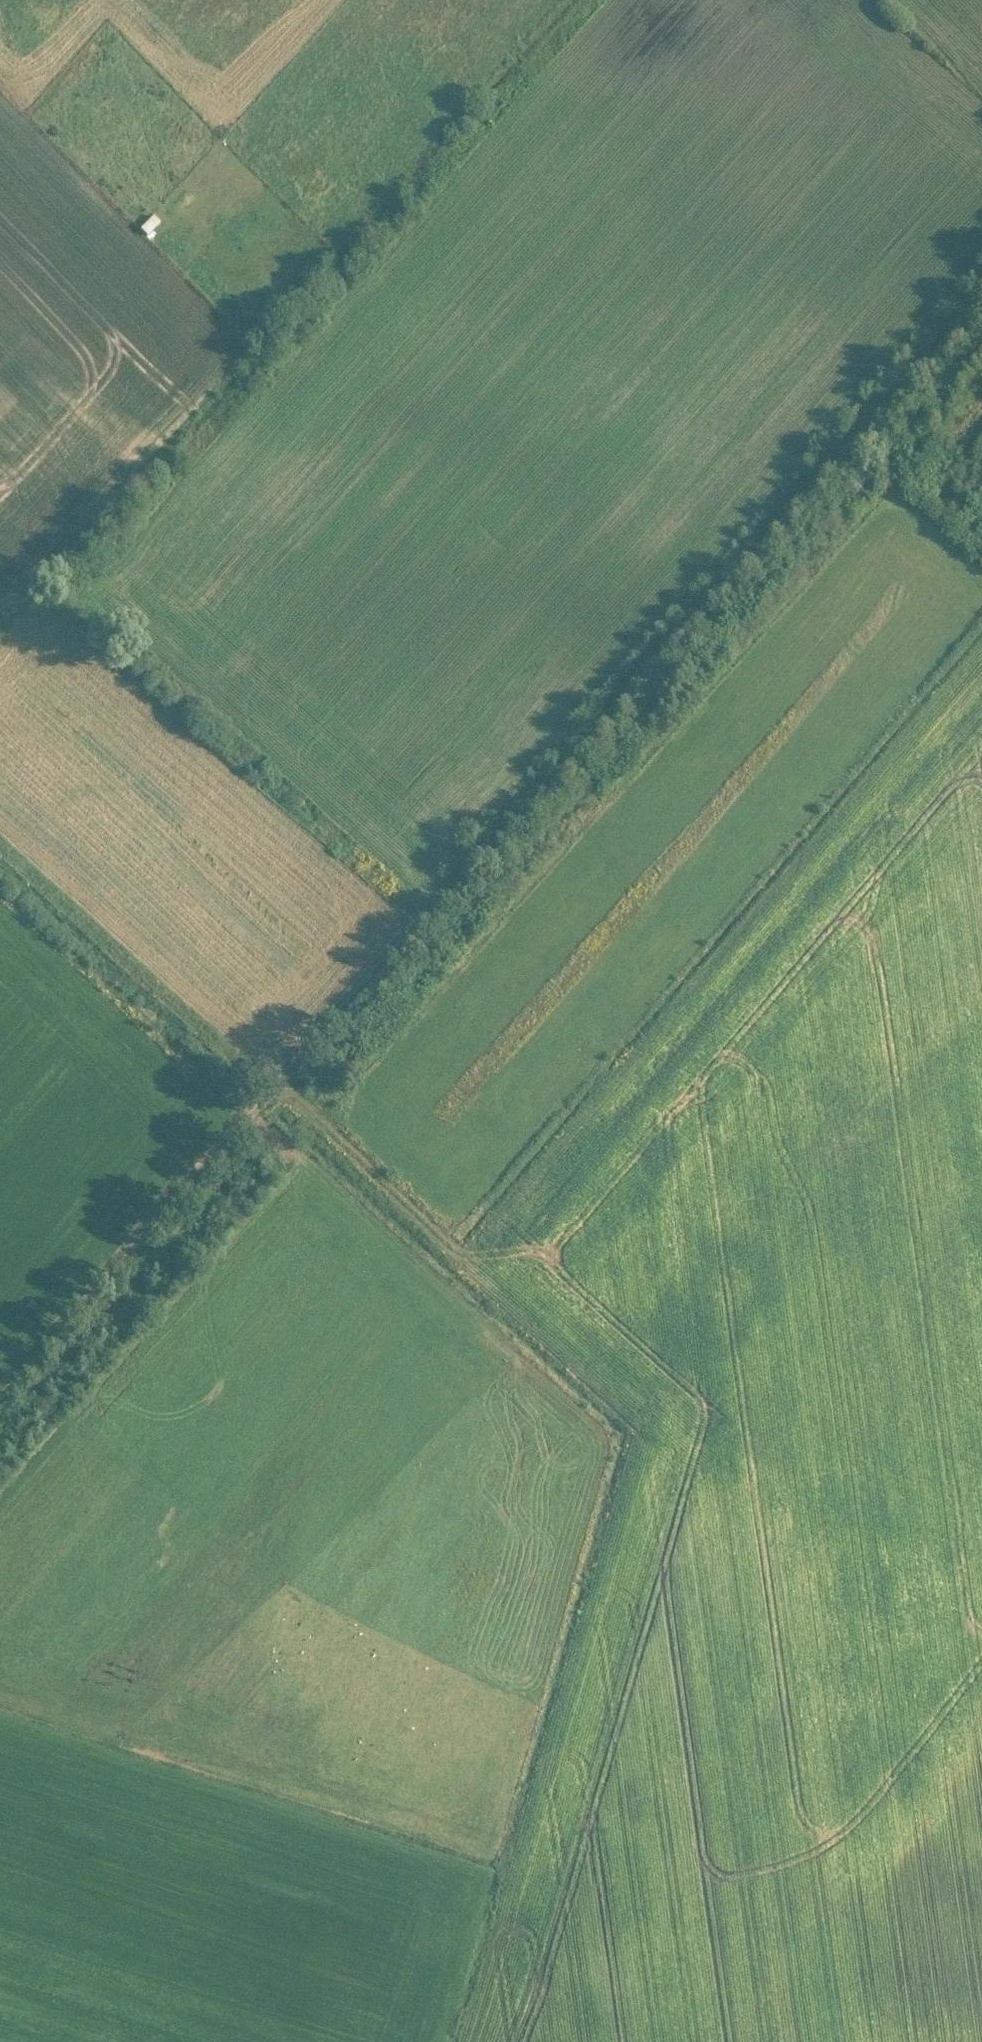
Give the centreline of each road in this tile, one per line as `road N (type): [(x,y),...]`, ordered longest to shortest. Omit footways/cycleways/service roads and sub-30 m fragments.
road 1 (track): [(981,295),(0,1391)]

